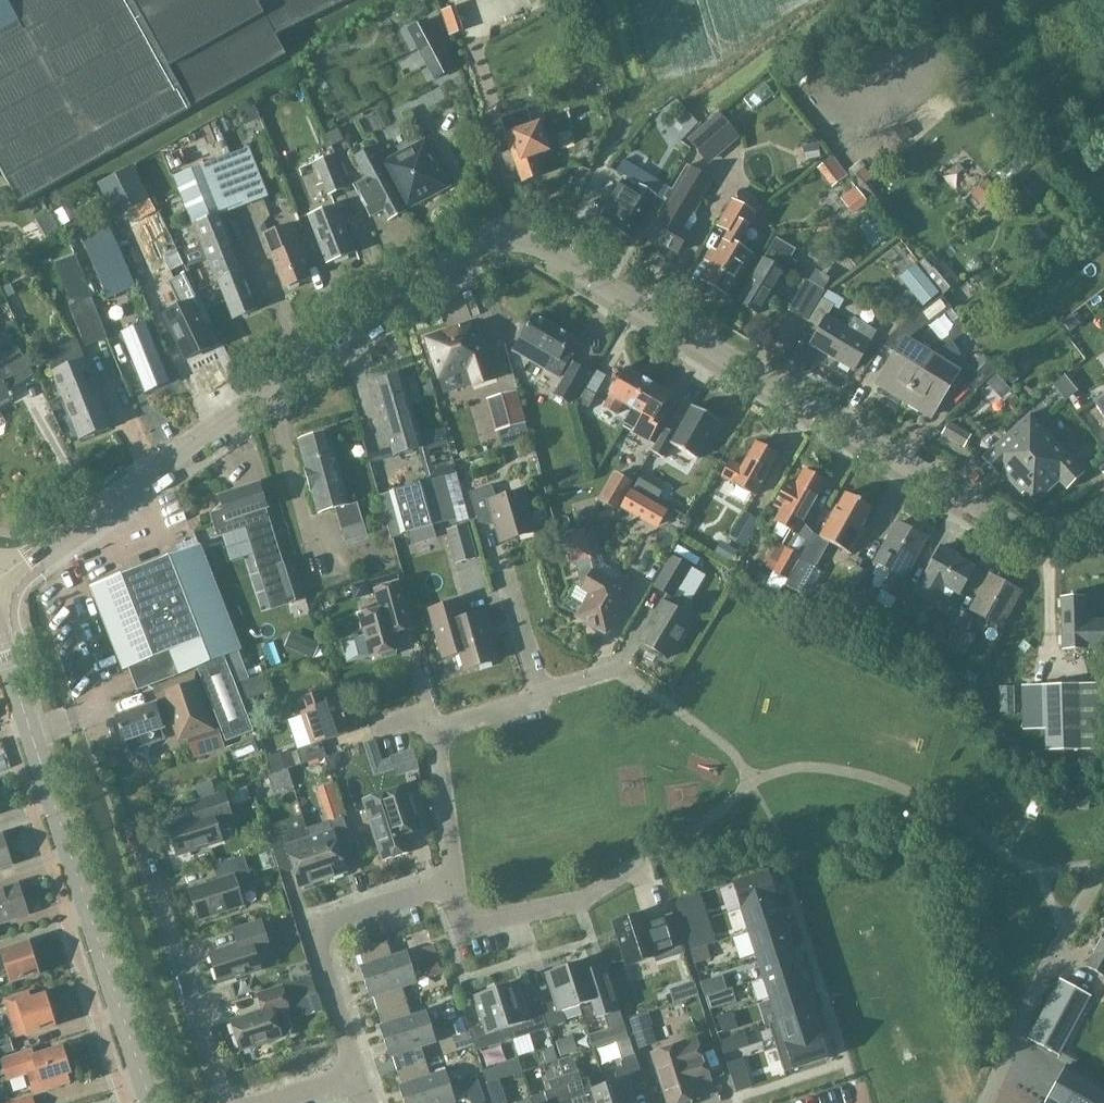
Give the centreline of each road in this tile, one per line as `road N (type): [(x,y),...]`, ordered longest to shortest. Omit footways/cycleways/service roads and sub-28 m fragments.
road 1 (residential): [(57,540),(461,252),(498,240),(558,257),(1013,529),(1062,533),(1103,505)]
road 2 (tertiary): [(150,1102),(0,634)]
road 3 (residential): [(359,1074),(311,926),(449,884)]
road 4 (residential): [(133,826),(220,1102)]
road 5 (residential): [(449,884),(464,926),(577,901),(672,843)]
road 6 (residential): [(983,1102),(1103,869)]
road 7 (residential): [(449,884),(436,725)]
road 8 (residential): [(538,696),(503,574)]

